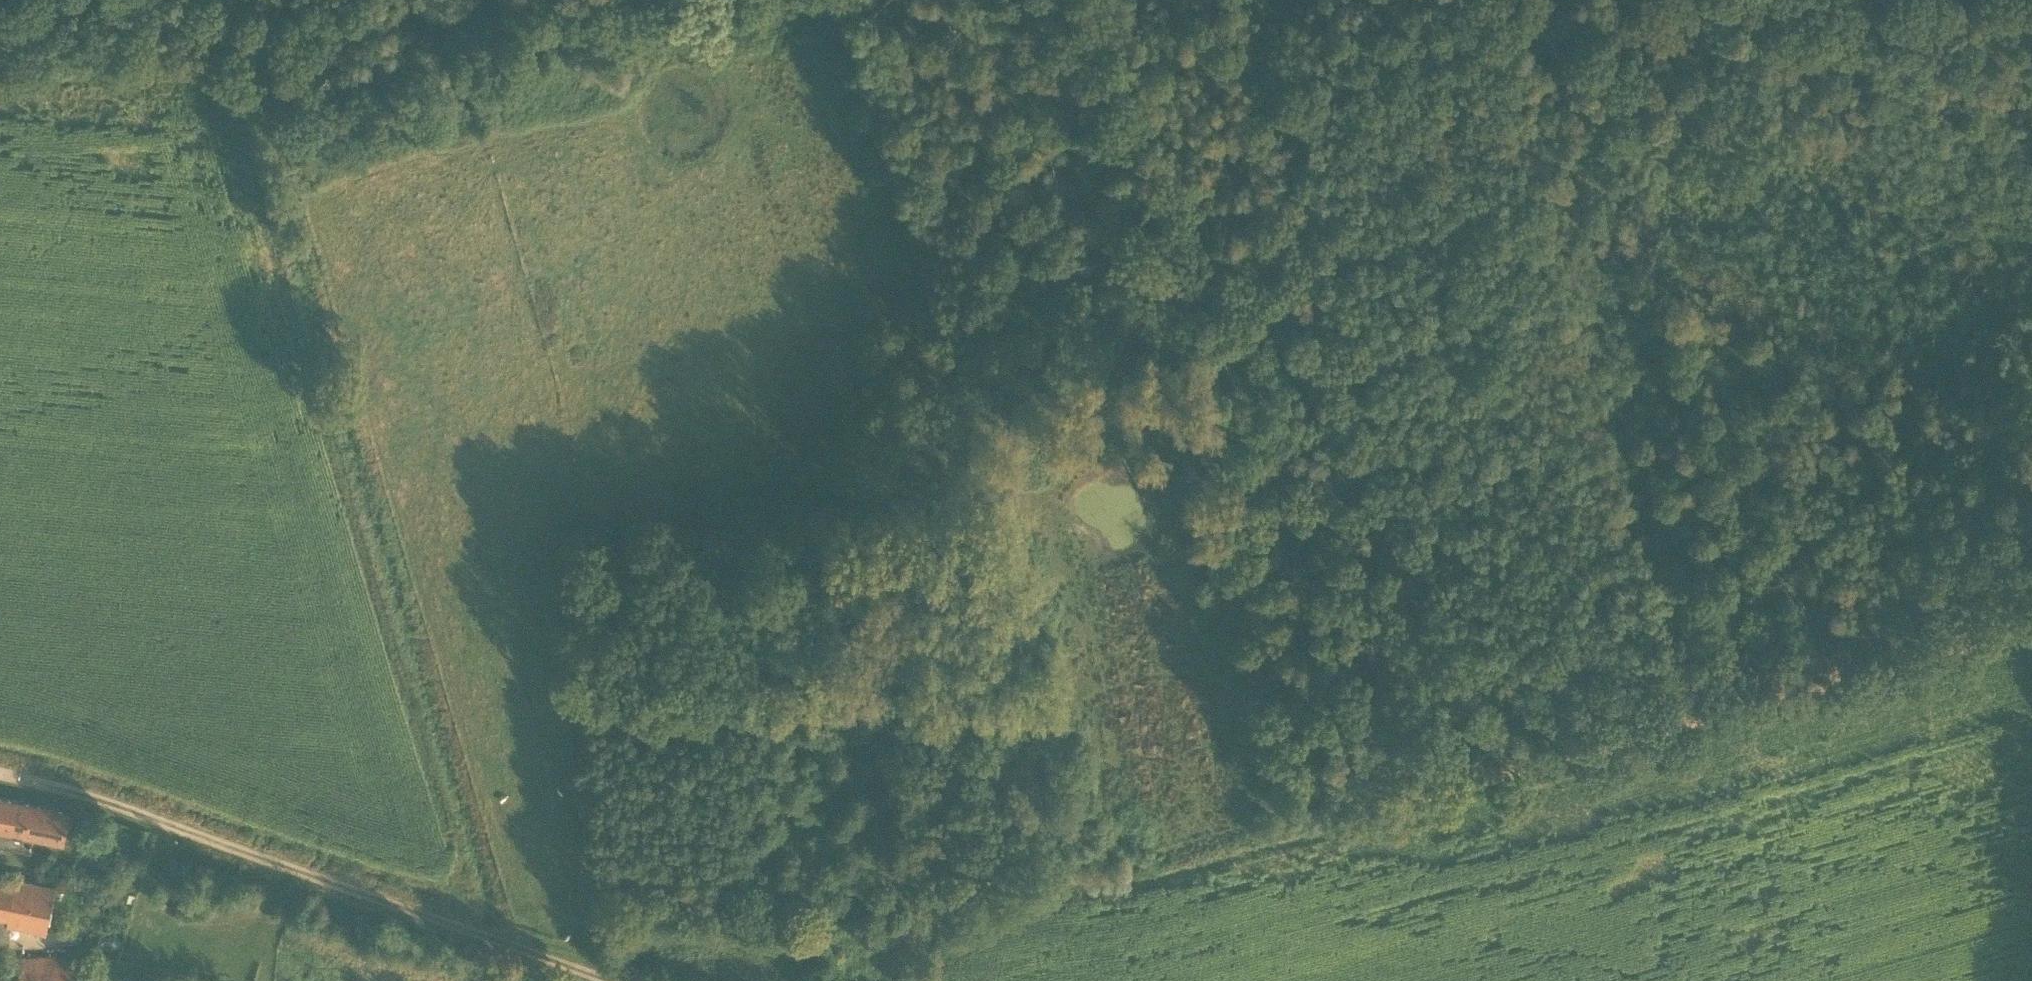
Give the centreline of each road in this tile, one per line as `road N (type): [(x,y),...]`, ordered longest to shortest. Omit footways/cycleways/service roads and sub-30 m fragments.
road 1 (track): [(0,774),(70,789),(621,980)]

